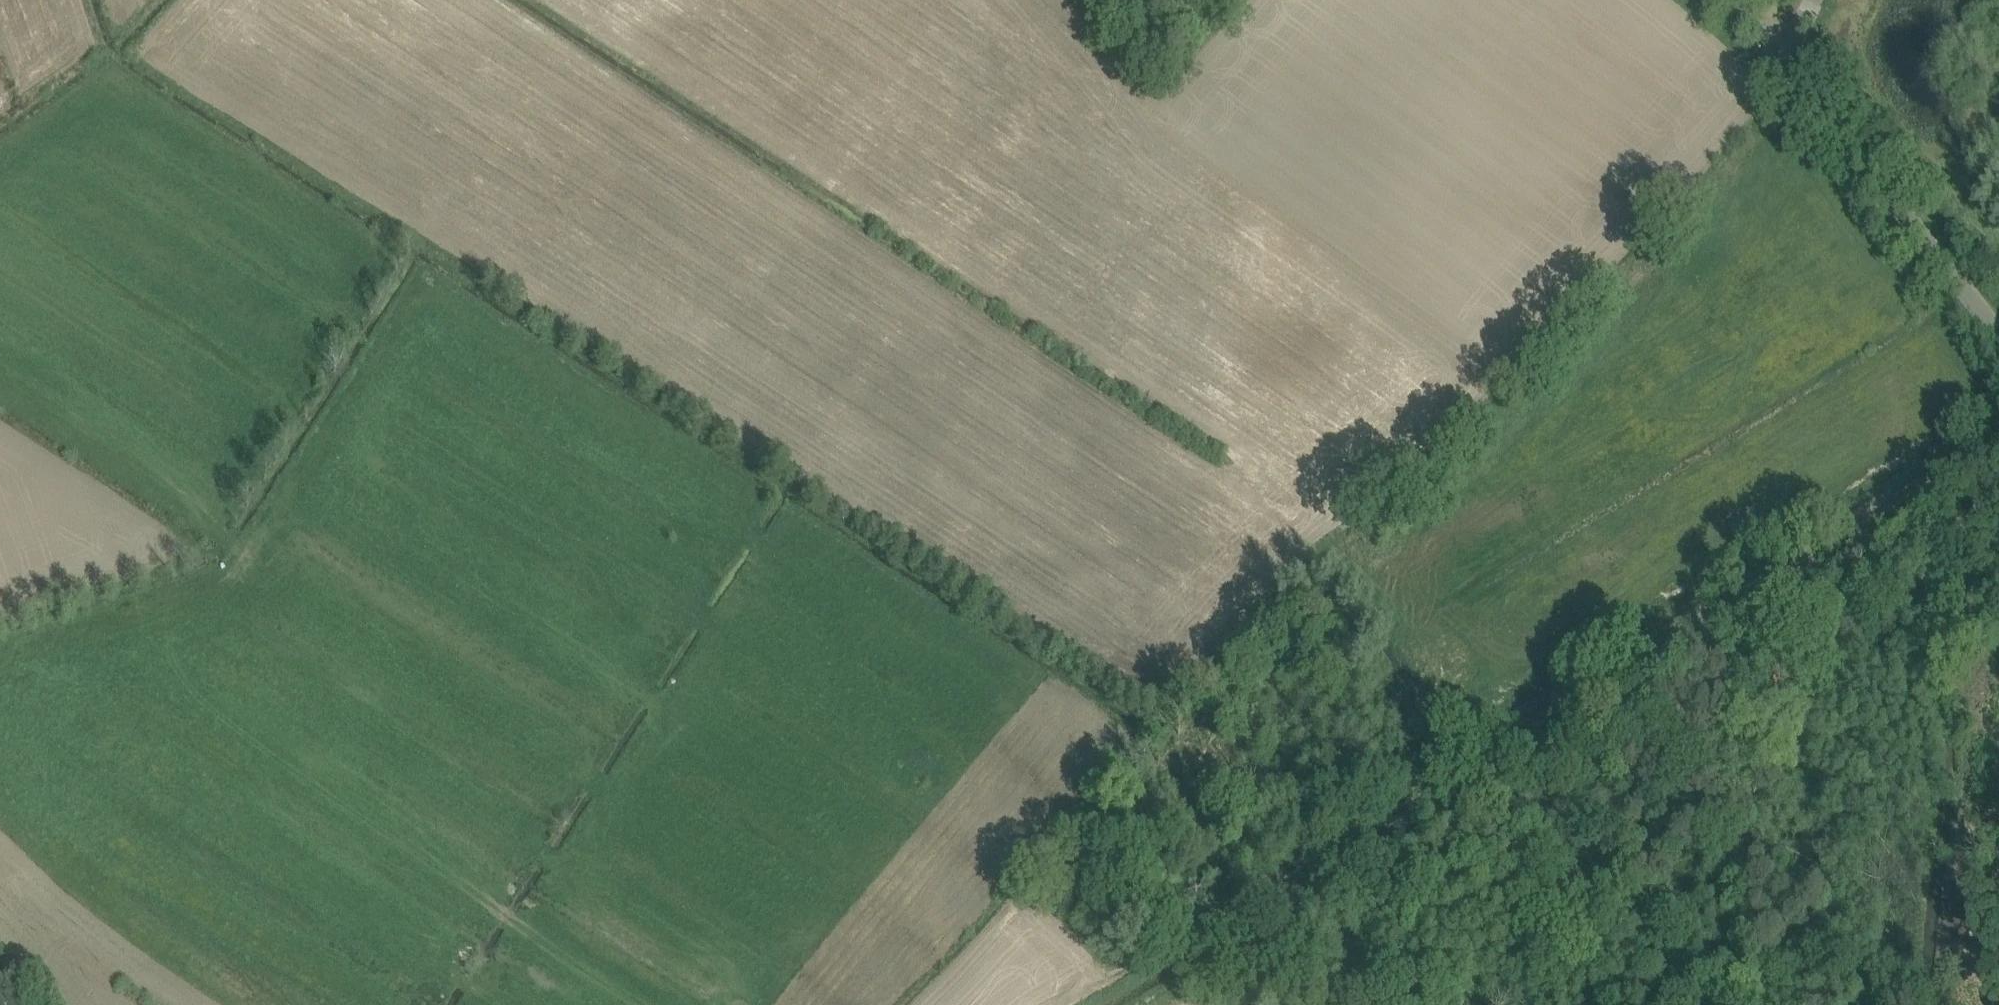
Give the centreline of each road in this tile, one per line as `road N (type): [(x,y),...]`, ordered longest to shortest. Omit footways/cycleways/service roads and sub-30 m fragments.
road 1 (track): [(1140,963),(1998,434)]
road 2 (unclassified): [(1998,333),(1784,57)]

